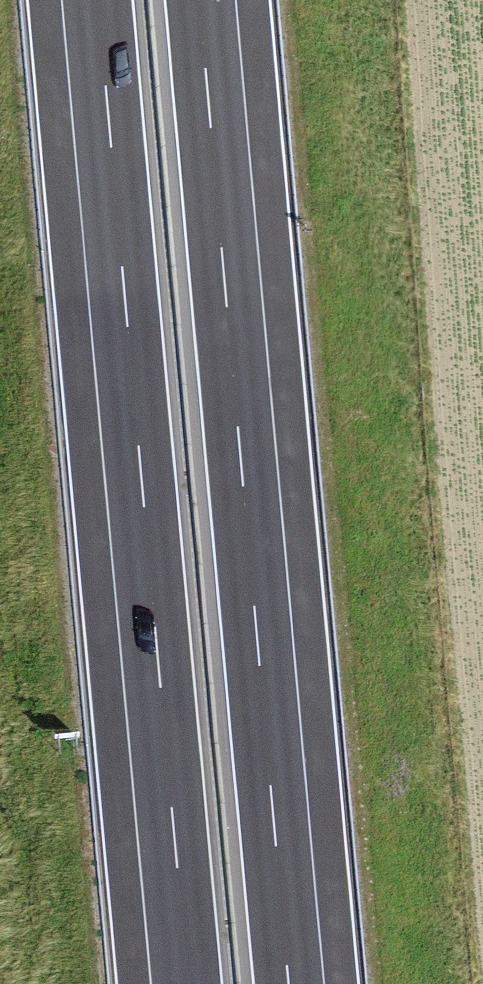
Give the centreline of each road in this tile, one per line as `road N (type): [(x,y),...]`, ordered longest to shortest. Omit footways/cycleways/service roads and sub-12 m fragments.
road 1 (motorway): [(99,0),(188,983)]
road 2 (motorway): [(290,983),(201,0)]

